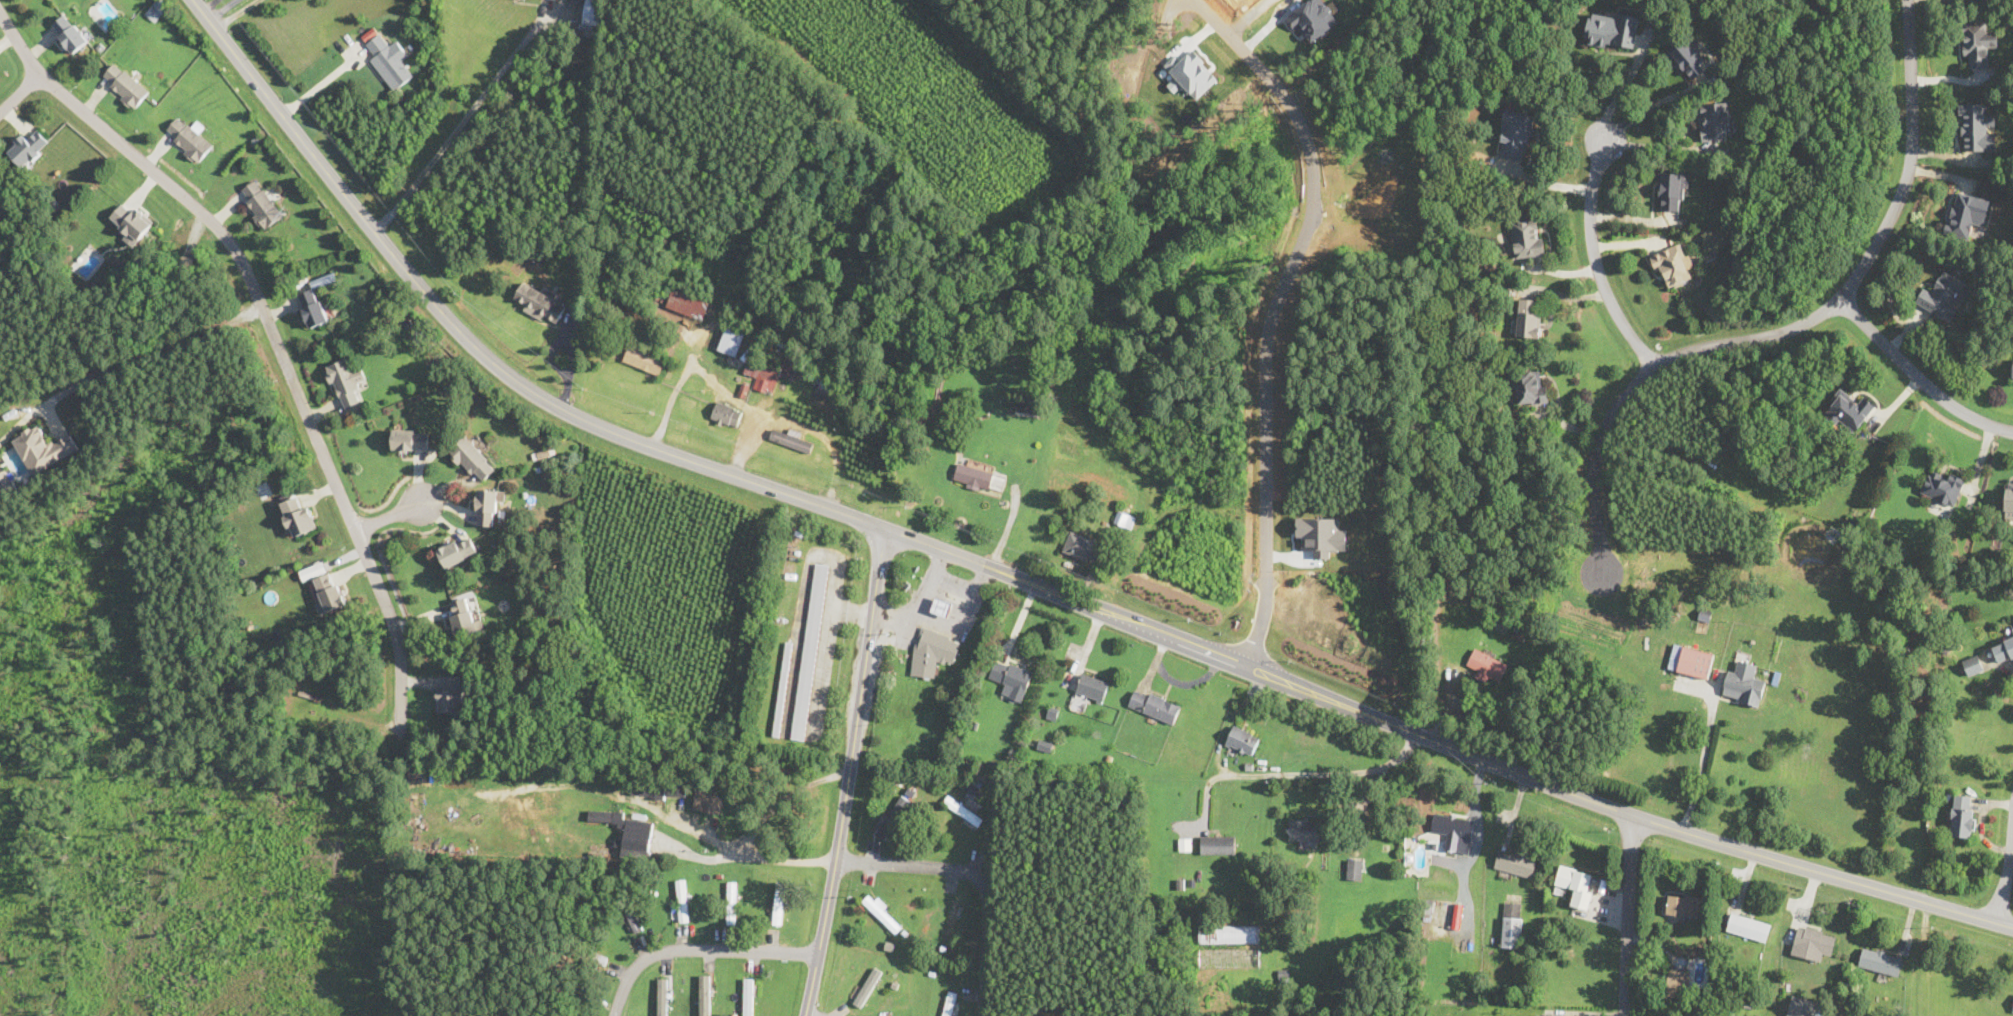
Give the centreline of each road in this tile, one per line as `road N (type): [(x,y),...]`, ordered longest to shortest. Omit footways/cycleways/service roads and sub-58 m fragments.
road 1 (secondary): [(194,0),(465,340),(595,426),(885,527),(1632,814),(2012,928)]
road 2 (residential): [(399,732),(397,638),(248,269),(217,226),(41,74),(0,9)]
road 3 (residential): [(1601,571),(1594,483),(1616,406),(1654,364),(1778,333),(1840,300),(1892,215),(1912,153),(1908,0)]
road 4 (residential): [(1246,667),(1270,581),(1271,358),(1317,189),(1300,105),(1235,26),(1260,0)]
road 5 (residential): [(805,1015),(885,527)]
road 6 (residential): [(983,1015),(989,908),(978,878),(836,860)]
road 7 (residential): [(1609,125),(1592,190),(1596,261),(1618,314),(1654,364)]
road 8 (residential): [(613,1015),(632,971),(660,951),(819,953)]
road 9 (residential): [(2012,430),(1964,412),(1930,388),(1840,300)]
road 10 (residential): [(1624,1015),(1632,814)]

